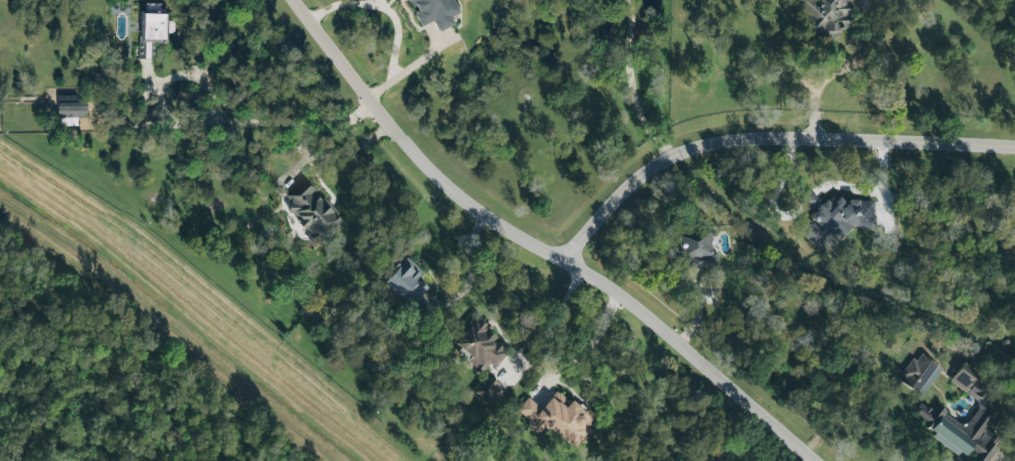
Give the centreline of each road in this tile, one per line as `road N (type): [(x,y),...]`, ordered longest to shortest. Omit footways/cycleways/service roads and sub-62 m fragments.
road 1 (residential): [(564,262),(634,180),(706,139),(769,130),(1014,137)]
road 2 (residential): [(297,0),(385,121),(461,200),(564,262)]
road 3 (residential): [(564,262),(832,460)]

